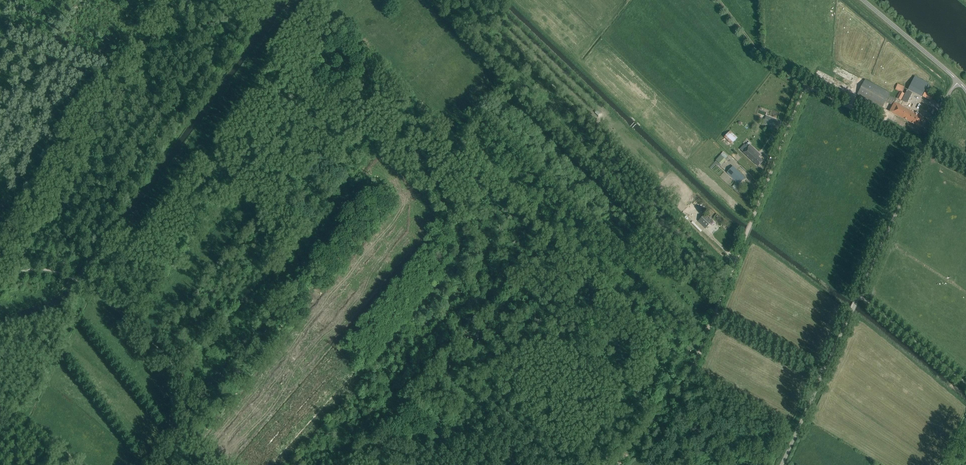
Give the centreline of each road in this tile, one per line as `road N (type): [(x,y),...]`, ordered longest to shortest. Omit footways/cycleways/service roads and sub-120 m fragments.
road 1 (unclassified): [(822,374),(715,313),(809,89)]
road 2 (unclassified): [(822,374),(925,148)]
road 3 (track): [(965,381),(859,295)]
road 4 (unclassified): [(925,148),(809,89)]
road 5 (track): [(719,0),(768,60),(809,89)]
road 6 (track): [(715,313),(688,380),(654,422)]

